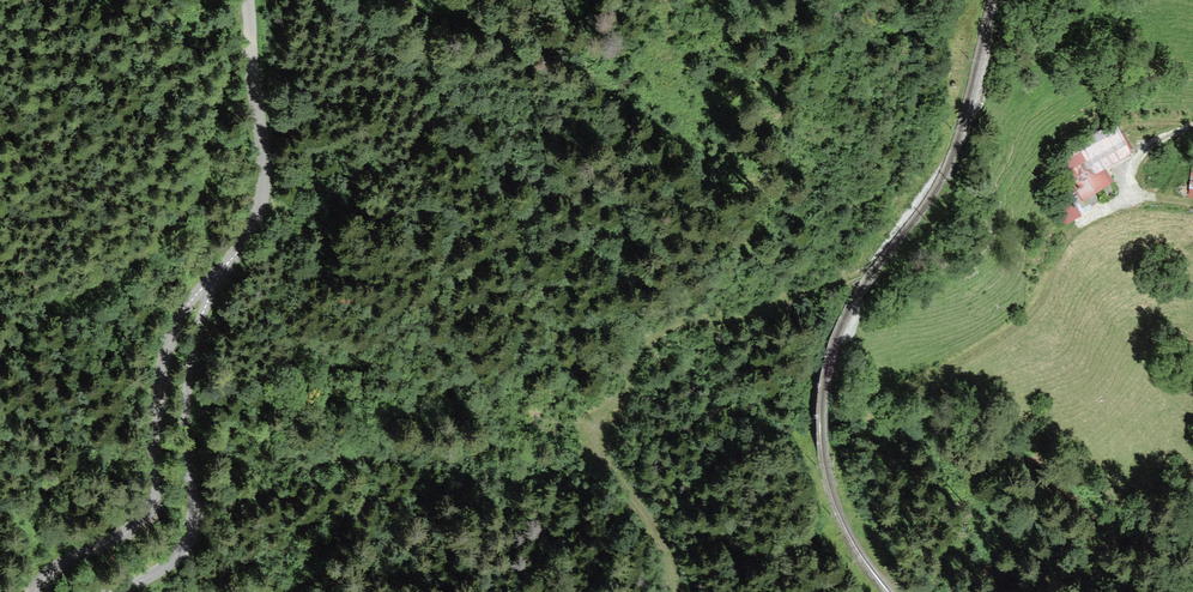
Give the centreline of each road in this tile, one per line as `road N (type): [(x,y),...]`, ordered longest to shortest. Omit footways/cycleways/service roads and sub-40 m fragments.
road 1 (track): [(675,591),(653,522),(605,453),(615,404),(662,328),(739,314),(844,278)]
road 2 (residential): [(208,281),(167,351),(156,484),(143,522),(53,571),(36,591)]
road 3 (unclassified): [(208,281),(187,372),(203,530),(170,567),(124,591)]
road 4 (residential): [(249,0),(264,193),(243,245),(208,281)]

